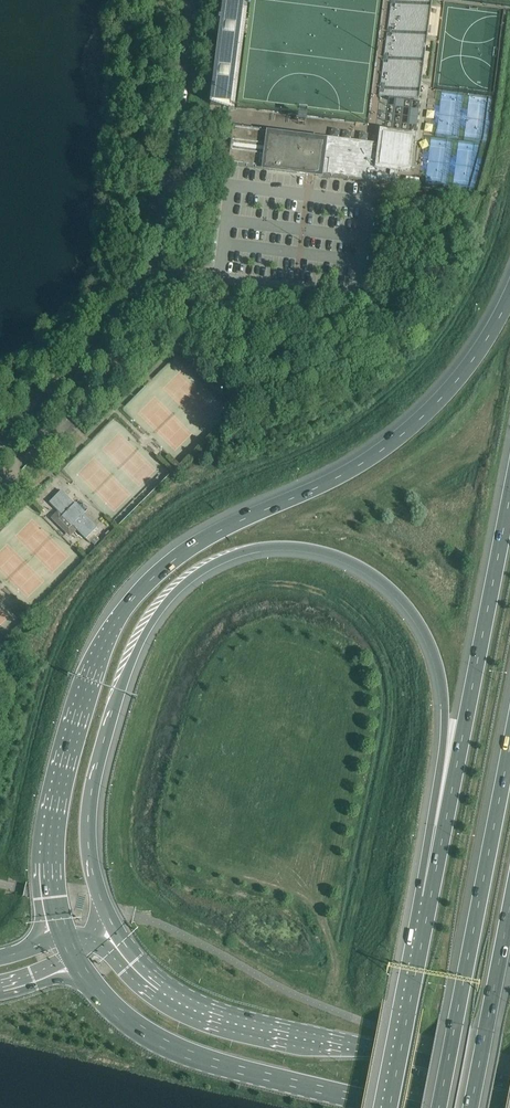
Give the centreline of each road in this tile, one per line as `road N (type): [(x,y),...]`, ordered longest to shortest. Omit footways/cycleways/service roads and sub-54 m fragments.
road 1 (motorway): [(113,925),(91,863),(90,806),(132,661),(155,616),(193,576),(266,547),(351,561),(389,586),(426,633),(445,718),(430,897)]
road 2 (motorway): [(509,300),(468,371),(392,444),(181,555),(120,615),(90,684),(59,801),(53,878),(65,935)]
road 3 (unclassified): [(0,447),(157,282),(188,0)]
road 4 (trunk): [(509,1081),(198,1002),(153,974),(113,925)]
road 5 (motorway): [(509,497),(430,897)]
road 6 (motorway): [(509,743),(437,1107)]
road 7 (trunk): [(76,960),(119,1014),(166,1045),(390,1107)]
road 8 (motorway): [(430,897),(388,1107)]
road 9 (motorway): [(470,1107),(509,906)]

